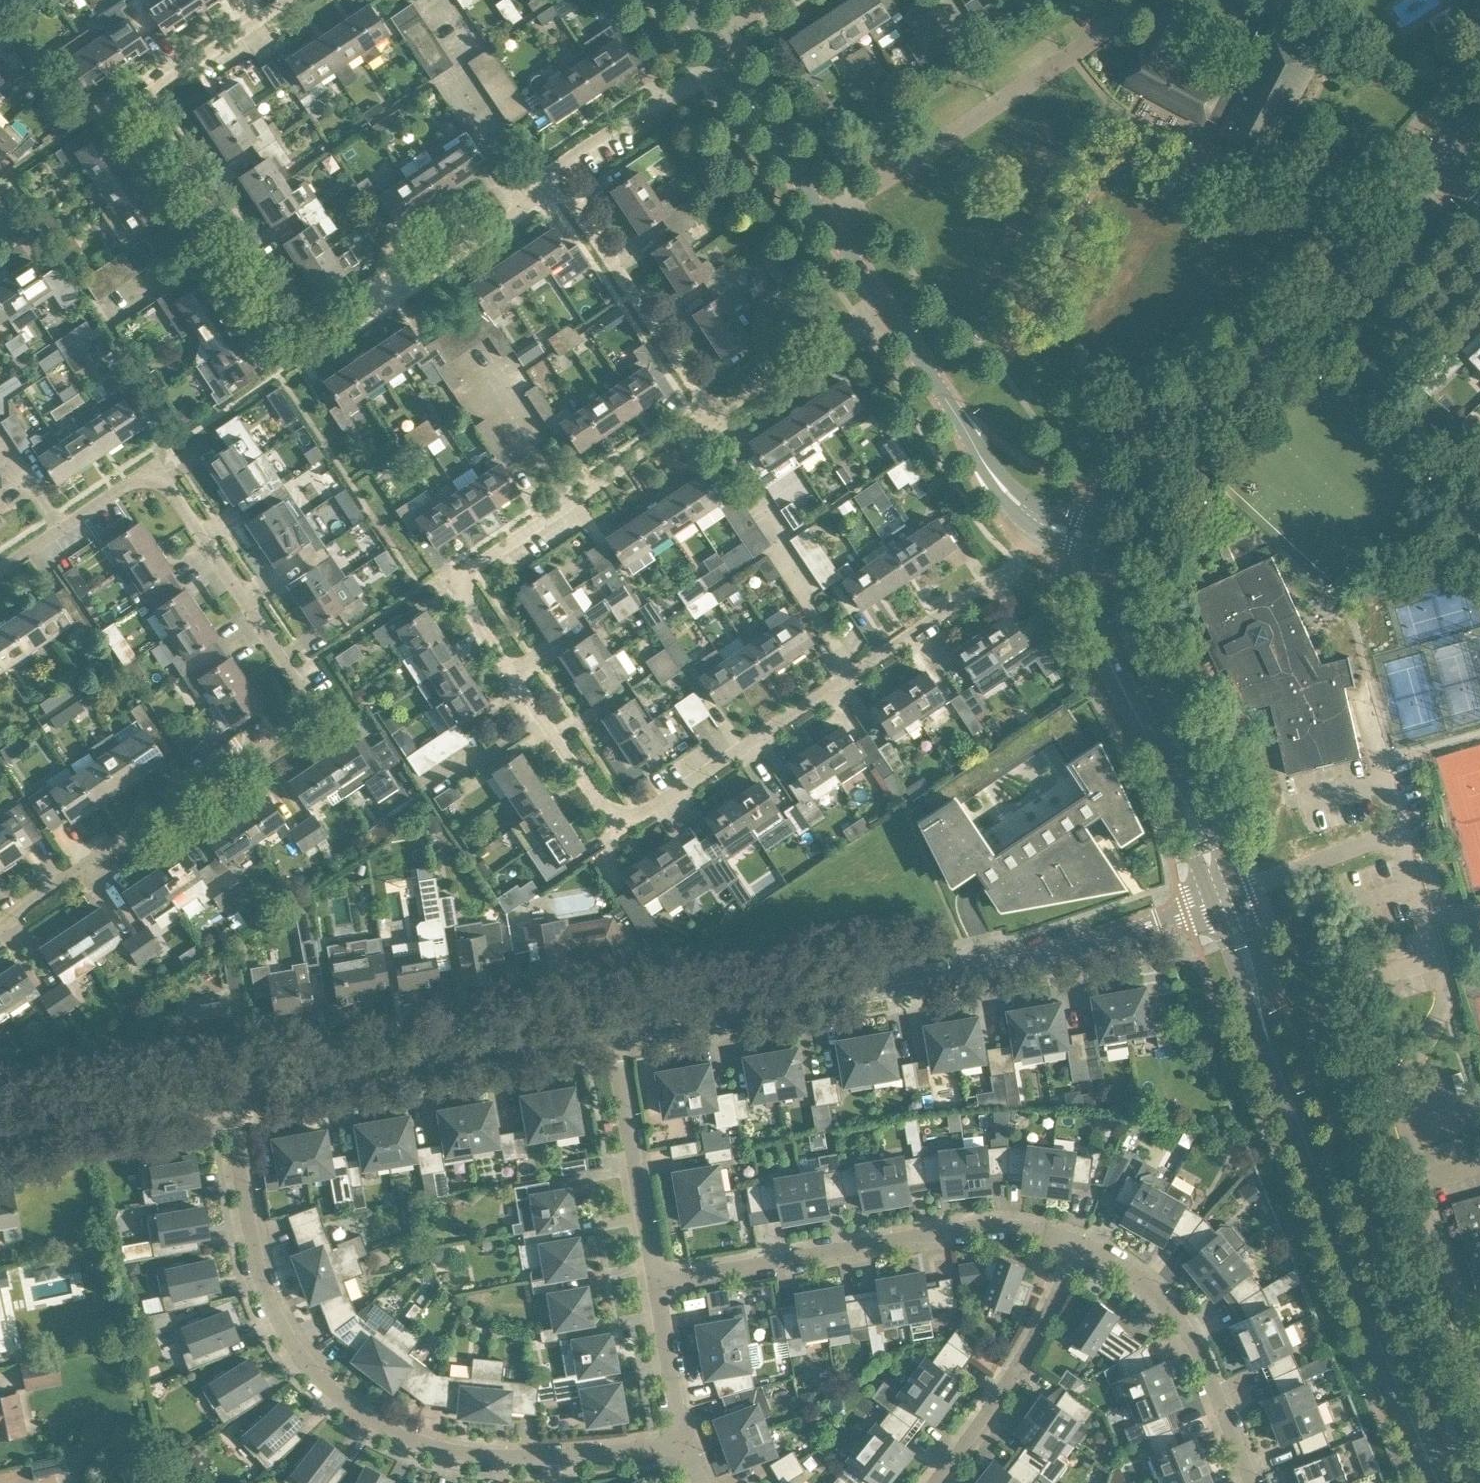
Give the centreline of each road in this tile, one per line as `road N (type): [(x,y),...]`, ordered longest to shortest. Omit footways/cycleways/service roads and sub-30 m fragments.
road 1 (residential): [(707,421),(471,567),(462,589),(465,611),(610,821),(653,809),(981,590),(1001,575),(1033,514)]
road 2 (residential): [(0,927),(307,708),(172,490),(155,477),(130,481),(0,569)]
road 3 (residential): [(551,171),(526,207),(326,341),(295,345),(136,103),(282,0)]
road 4 (residential): [(683,1441),(484,1456),(403,1436),(332,1393),(297,1355),(269,1303),(227,1099)]
road 5 (unclassified): [(613,1033),(1051,956),(1223,895)]
road 6 (tertiary): [(1440,1482),(1367,1311),(1223,895)]
road 7 (unclassified): [(1095,538),(1131,486),(1267,351),(1441,151)]
road 8 (residential): [(655,1282),(974,1227),(1044,1231),(1080,1245)]
road 9 (unclassified): [(227,1099),(613,1033)]
road 10 (tertiary): [(1223,895),(1094,627),(1088,590),(1095,538)]
road 11 (residential): [(1080,1245),(1116,1261),(1179,1319),(1252,1482)]
road 12 (tertiary): [(886,311),(724,63)]
road 13 (residential): [(707,421),(551,171)]
road 14 (residential): [(934,1482),(1027,1347),(1080,1245)]
road 15 (residential): [(655,1282),(613,1033)]
road 16 (tertiary): [(1033,514),(998,480),(886,311)]
road 17 (unclassified): [(0,1139),(227,1099)]
road 18 (residential): [(886,311),(707,421)]
road 19 (residential): [(724,63),(551,171)]
road 20 (residential): [(683,1441),(655,1282)]

